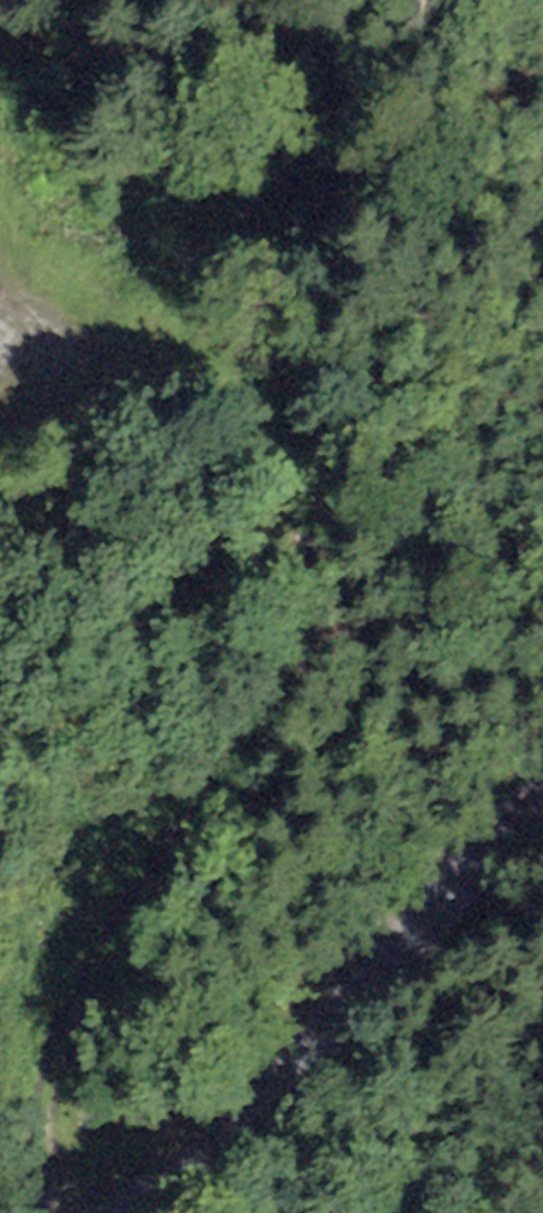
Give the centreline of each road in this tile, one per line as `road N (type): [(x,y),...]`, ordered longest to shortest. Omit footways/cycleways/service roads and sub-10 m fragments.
road 1 (track): [(46,1212),(41,1086),(71,962),(289,681),(309,616),(317,551),(284,455),(235,413),(117,355),(22,333)]
road 2 (tertiary): [(542,783),(456,897),(323,1045),(136,1212)]

